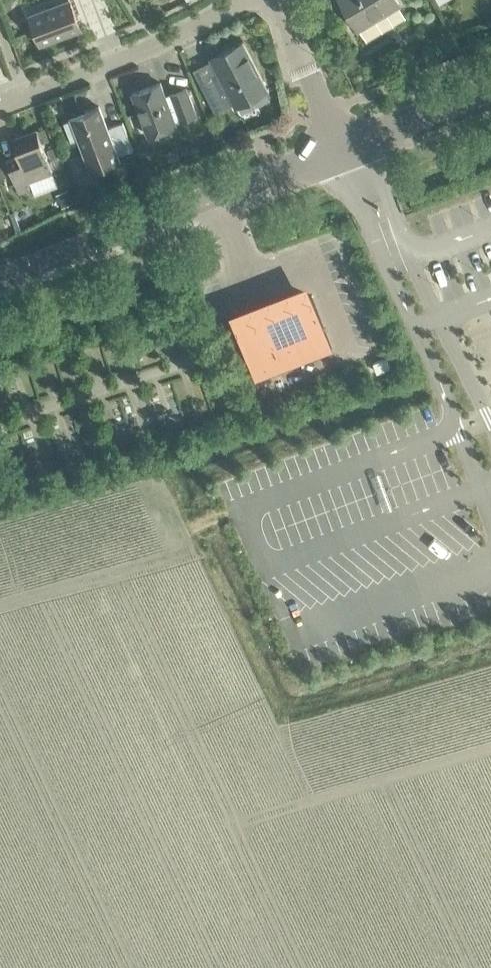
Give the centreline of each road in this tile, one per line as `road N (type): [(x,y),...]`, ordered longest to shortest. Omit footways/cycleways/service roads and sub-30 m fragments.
road 1 (tertiary): [(0,280),(347,149)]
road 2 (residential): [(239,0),(142,52),(0,107)]
road 3 (residential): [(347,149),(275,0)]
road 4 (tertiary): [(347,149),(490,90)]

